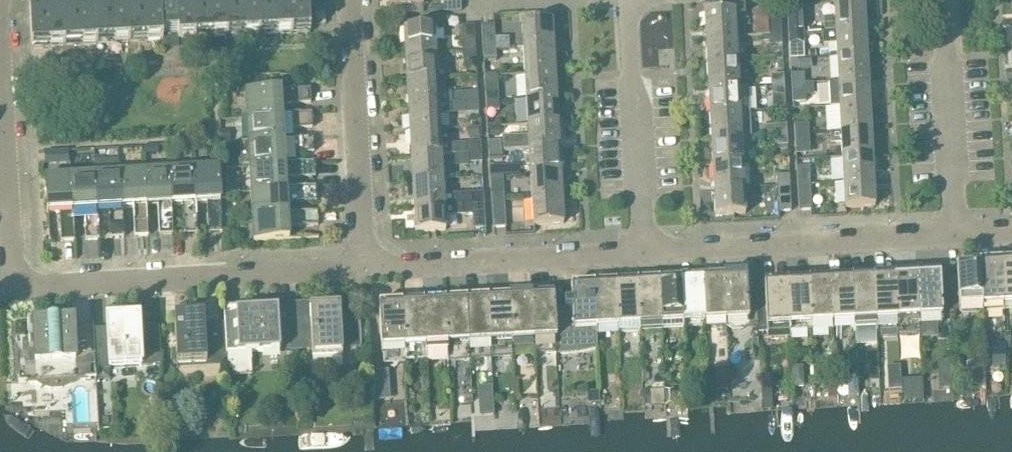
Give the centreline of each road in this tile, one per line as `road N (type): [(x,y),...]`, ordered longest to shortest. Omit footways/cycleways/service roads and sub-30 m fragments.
road 1 (residential): [(14,285),(365,270)]
road 2 (residential): [(646,255),(957,242)]
road 3 (residential): [(365,270),(646,255)]
road 4 (residential): [(365,270),(351,0)]
road 5 (residential): [(646,255),(626,0)]
road 6 (residential): [(957,242),(939,0)]
road 7 (residential): [(14,285),(0,66)]

